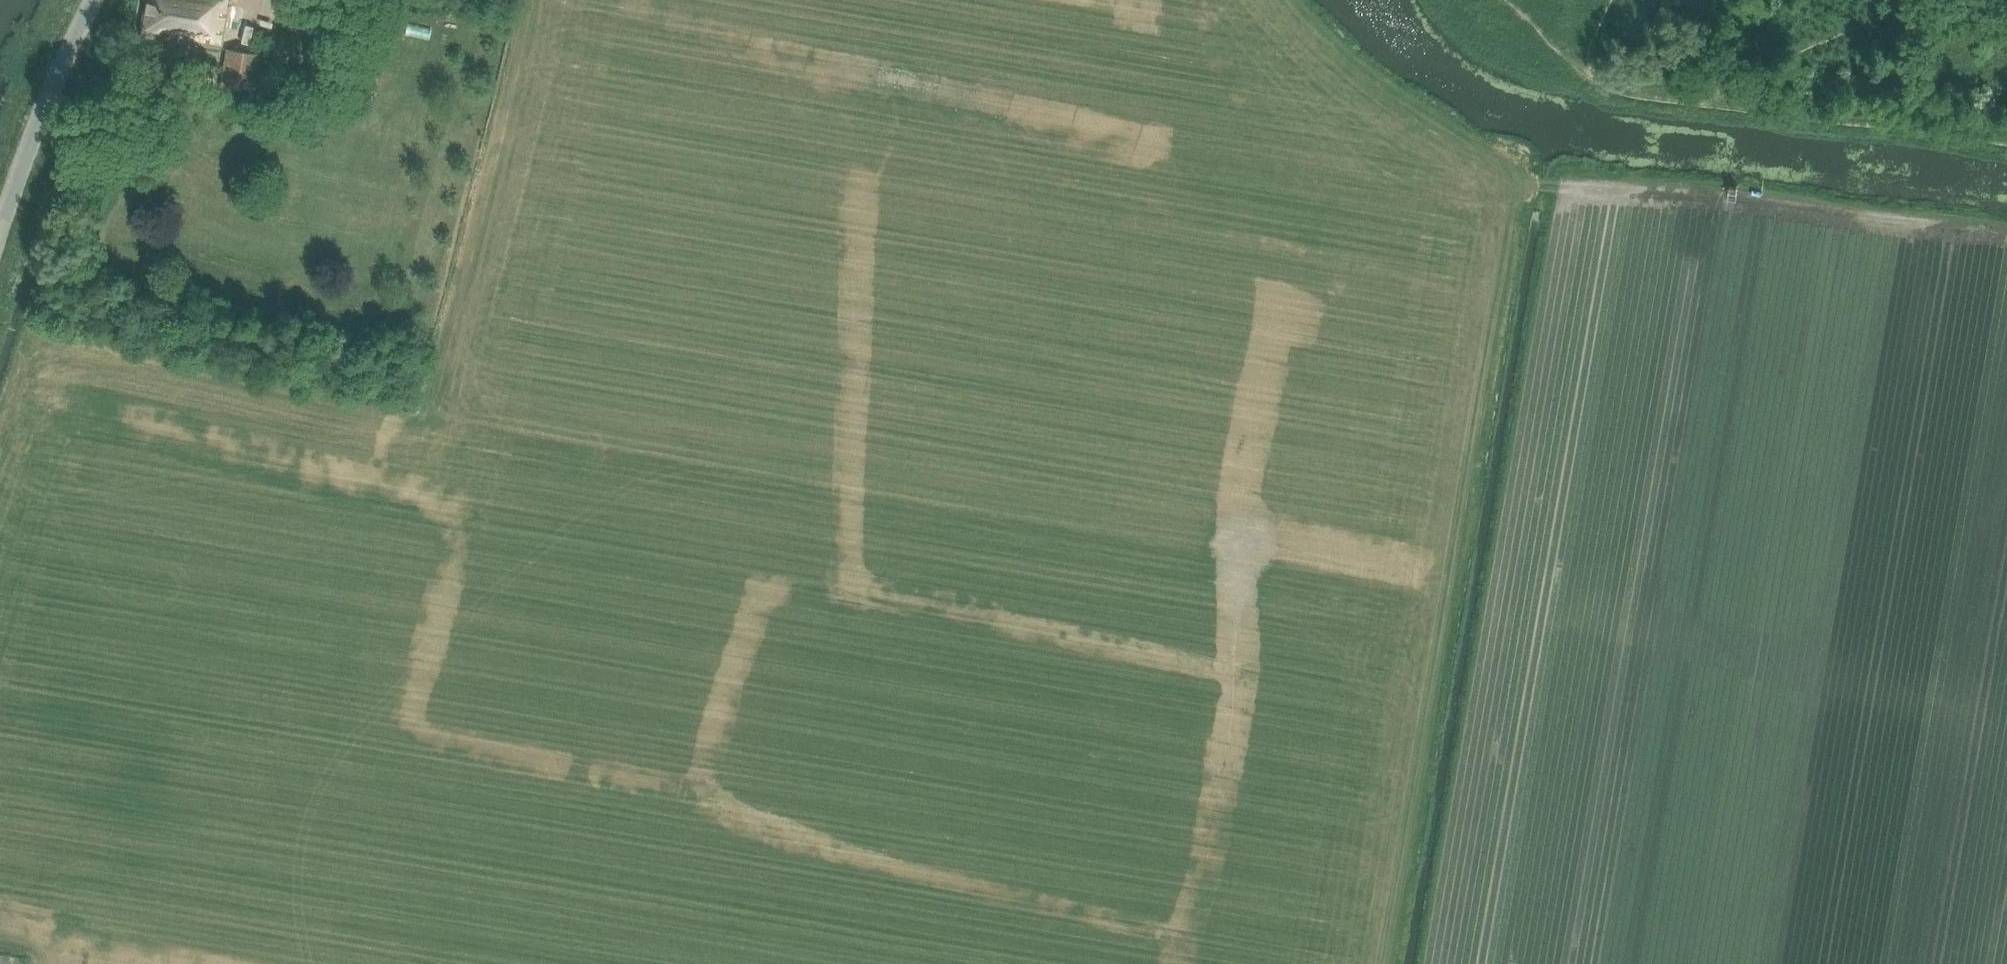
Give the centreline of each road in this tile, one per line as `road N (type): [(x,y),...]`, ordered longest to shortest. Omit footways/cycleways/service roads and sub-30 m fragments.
road 1 (unclassified): [(0,236),(96,0)]

